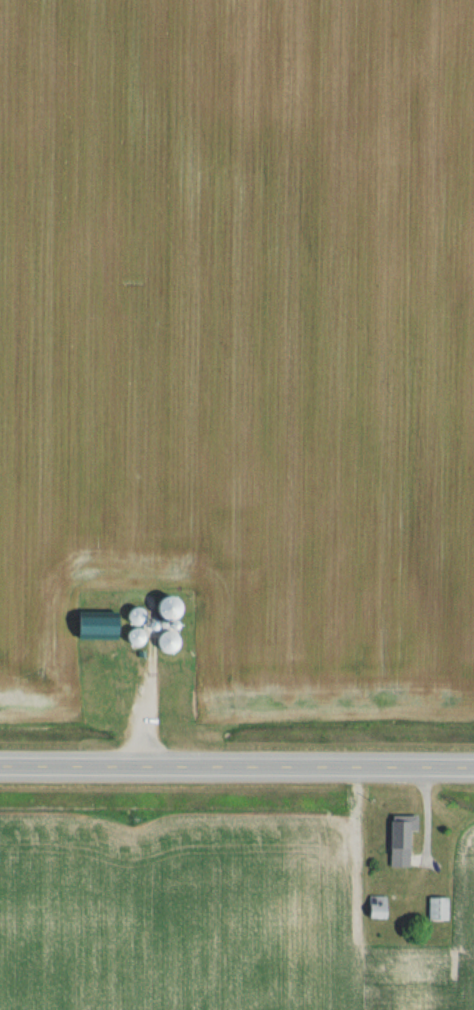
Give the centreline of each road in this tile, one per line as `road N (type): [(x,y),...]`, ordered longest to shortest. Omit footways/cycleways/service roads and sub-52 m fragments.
road 1 (secondary): [(473,769),(0,767)]

